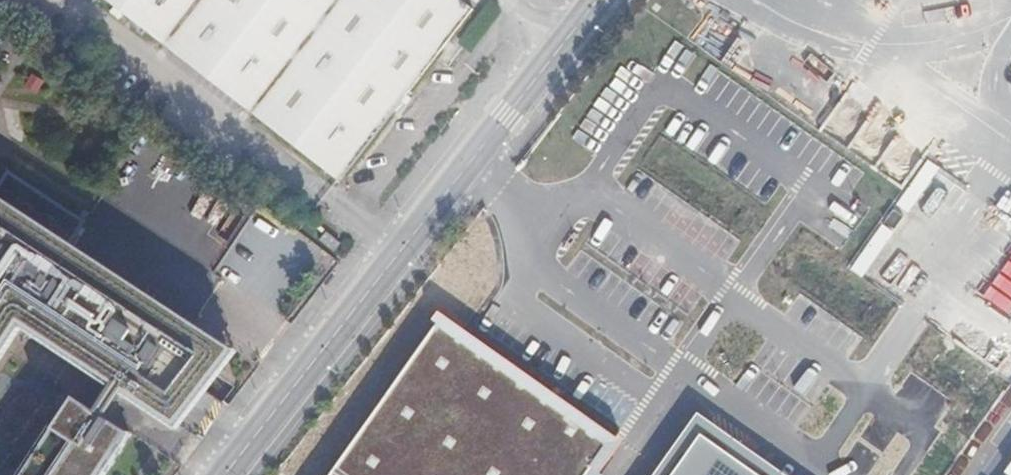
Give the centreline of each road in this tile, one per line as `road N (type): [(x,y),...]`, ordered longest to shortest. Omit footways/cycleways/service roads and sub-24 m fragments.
road 1 (unclassified): [(225,474),(597,0)]

